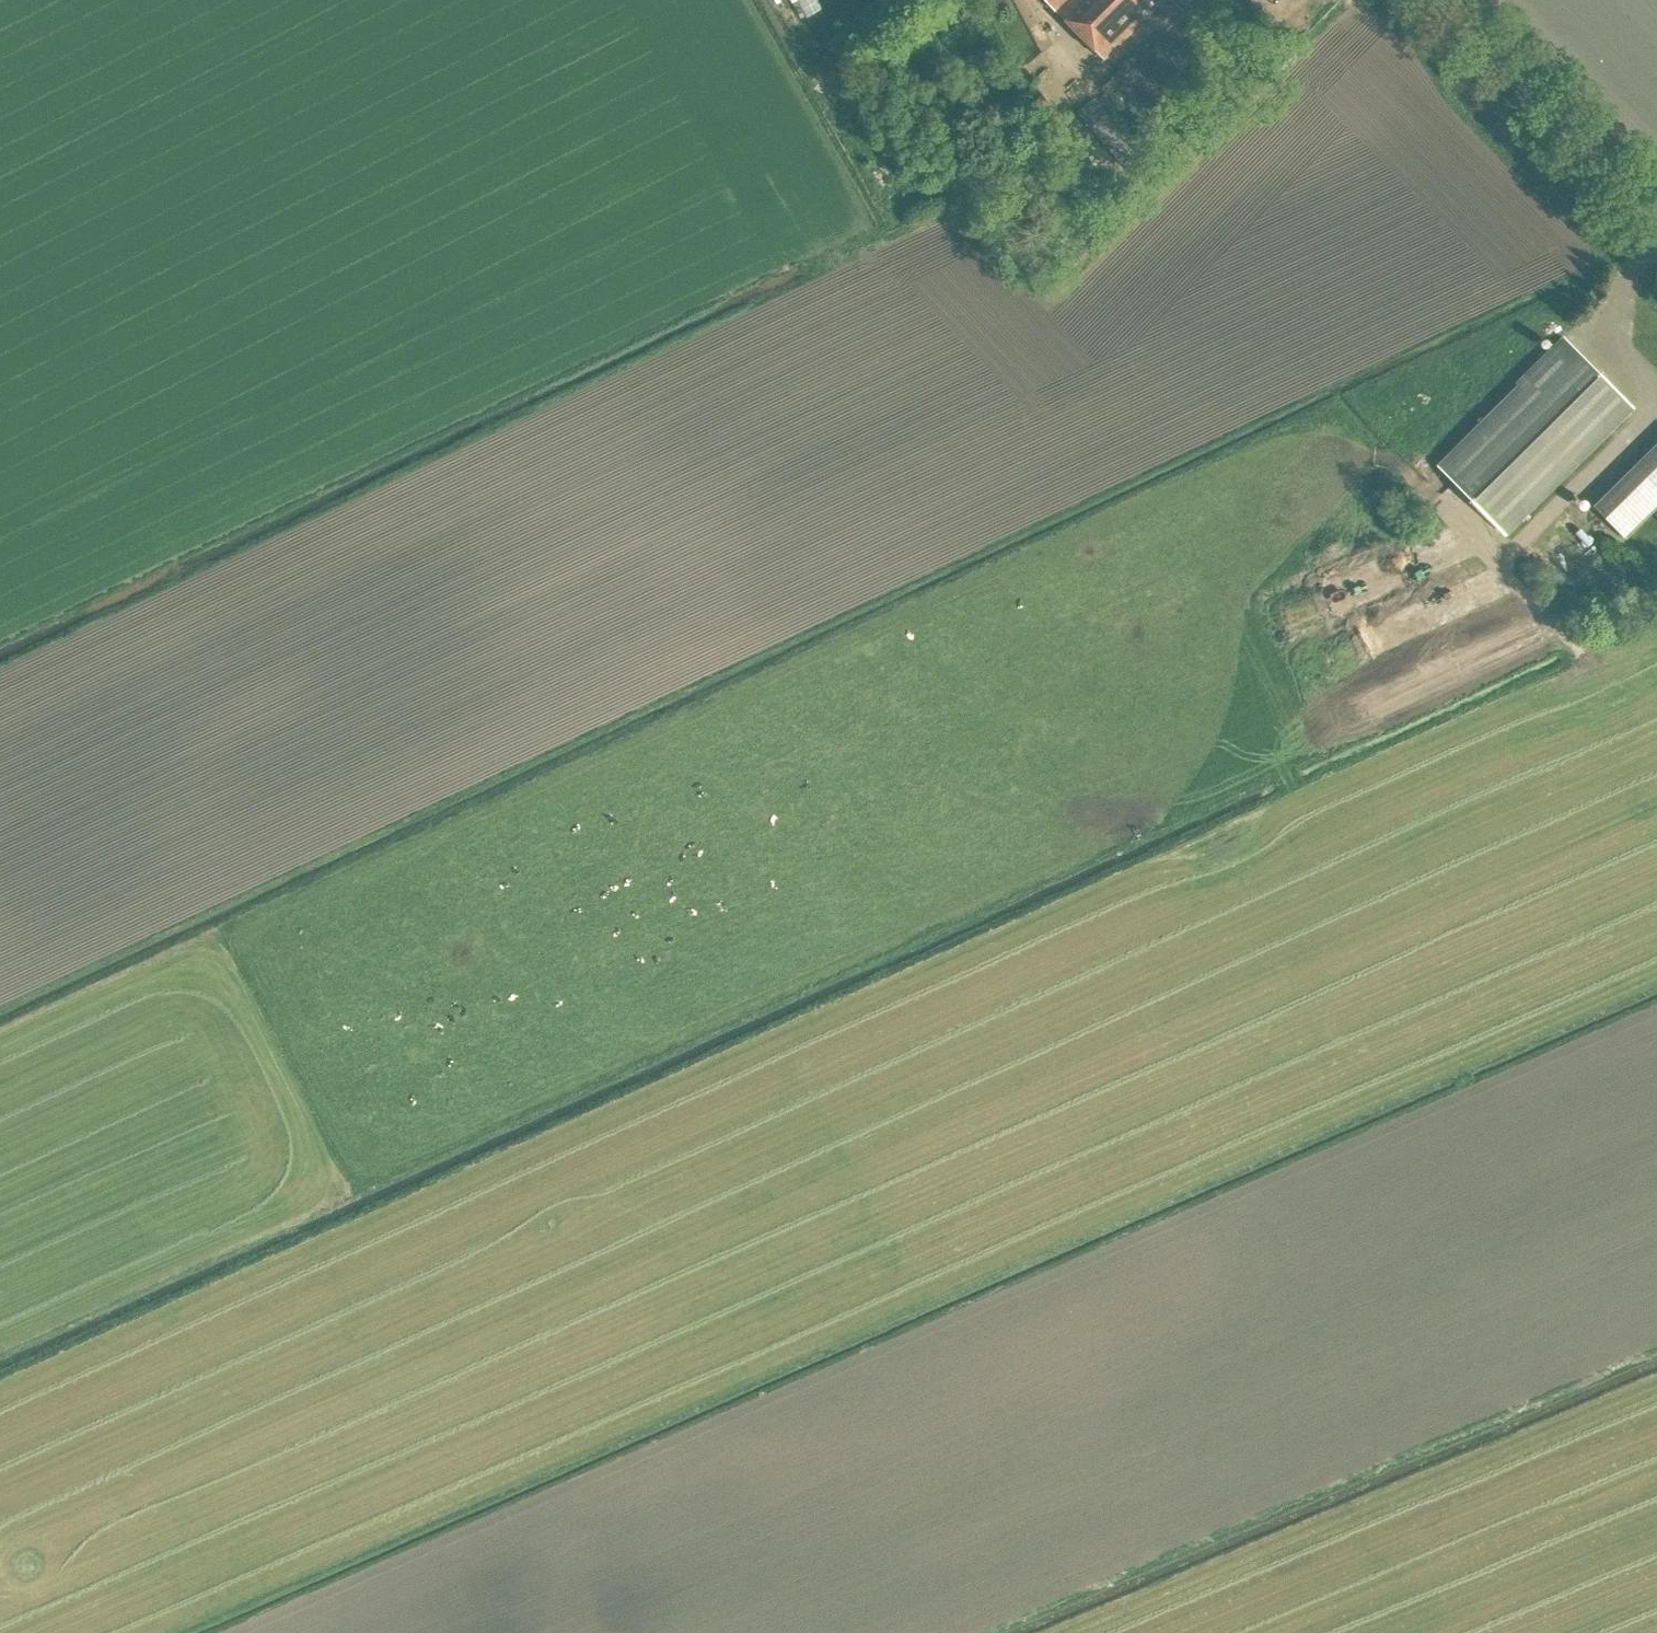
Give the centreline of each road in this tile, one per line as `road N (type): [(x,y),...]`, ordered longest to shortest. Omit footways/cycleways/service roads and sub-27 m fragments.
road 1 (unclassified): [(1656,215),(1446,0)]

